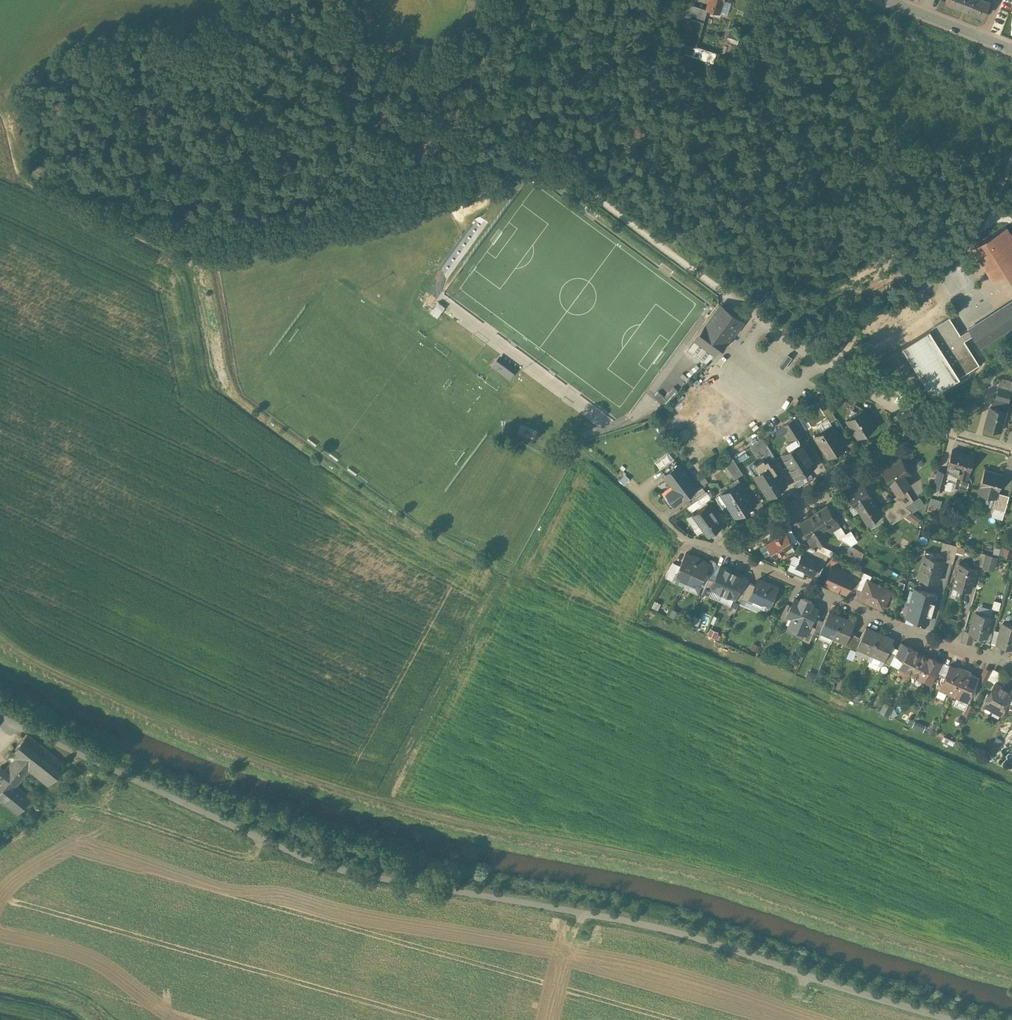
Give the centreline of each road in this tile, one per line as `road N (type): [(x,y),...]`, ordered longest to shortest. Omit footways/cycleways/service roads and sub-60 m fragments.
road 1 (unclassified): [(956,1019),(677,927),(345,869),(0,712)]
road 2 (residential): [(1011,667),(728,551)]
road 3 (residential): [(918,424),(728,551)]
road 4 (residential): [(918,424),(761,319)]

